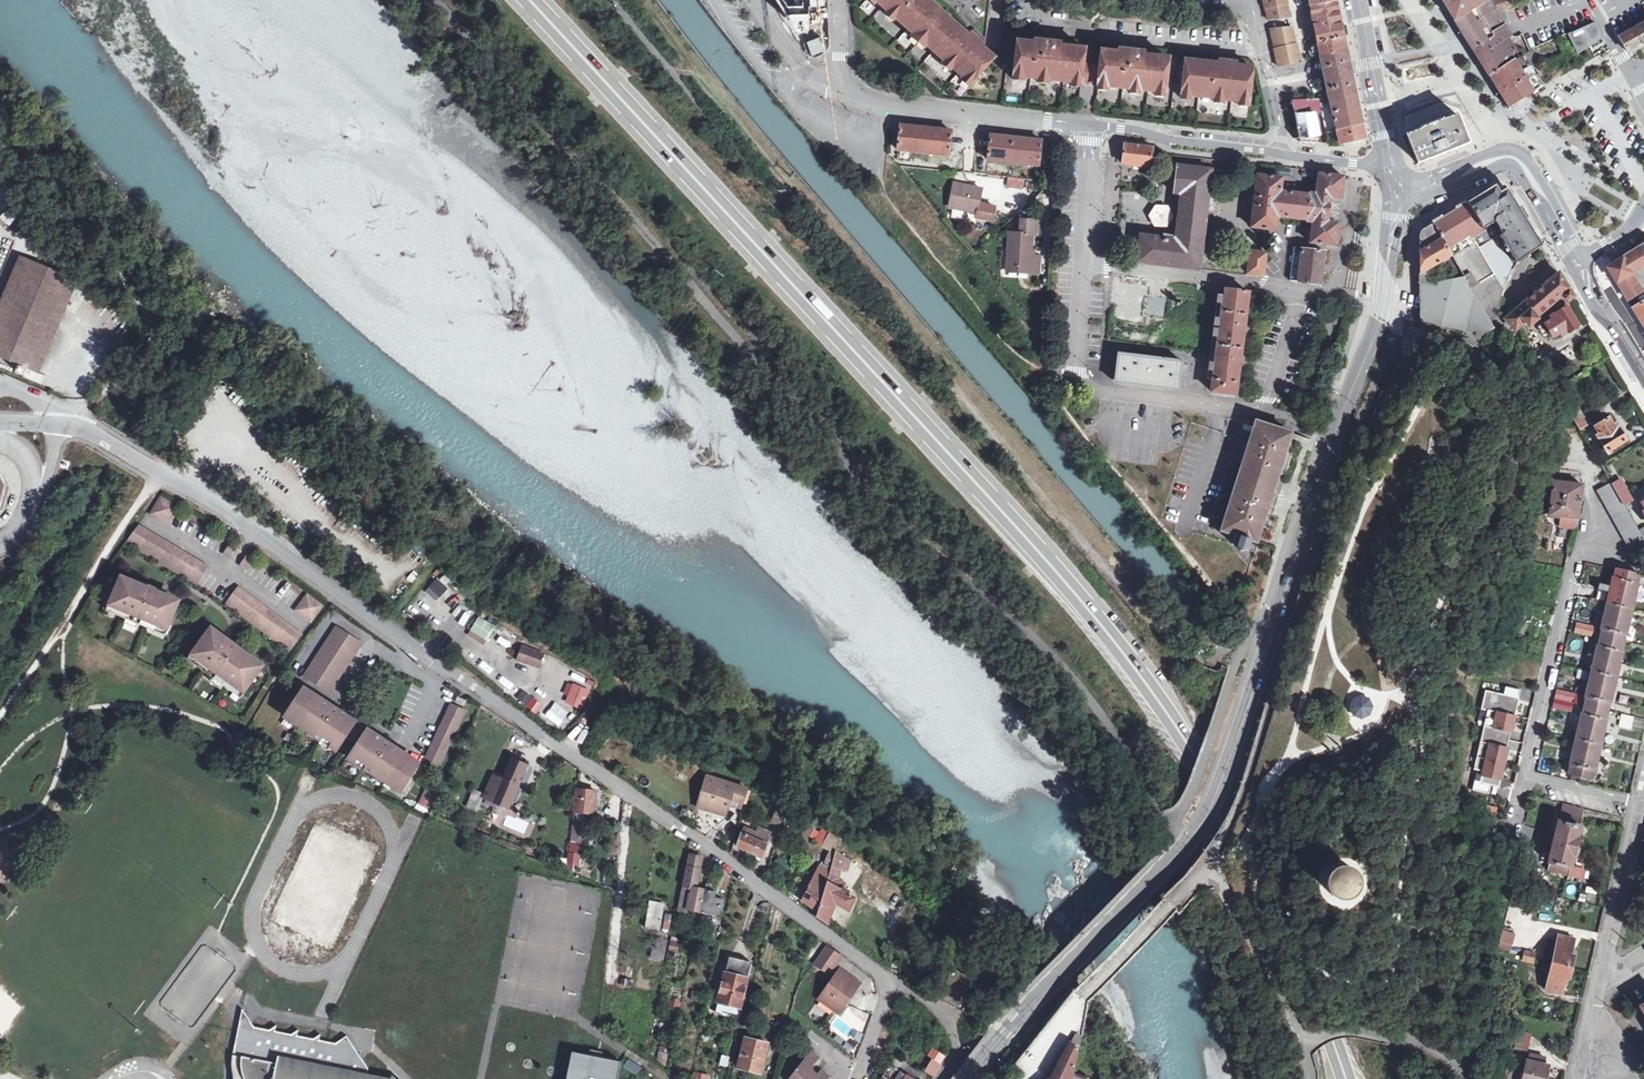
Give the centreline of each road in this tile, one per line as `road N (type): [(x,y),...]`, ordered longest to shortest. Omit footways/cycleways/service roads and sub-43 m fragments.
road 1 (trunk): [(530,0),(1043,556),(1154,692),(1270,894),(1345,1078)]
road 2 (unclassified): [(61,424),(97,433),(246,522),(891,980)]
road 3 (track): [(623,0),(756,174),(1175,638),(1216,657),(1267,645)]
road 4 (primary): [(973,1078),(1208,820),(1382,292)]
road 5 (unclassified): [(1382,292),(1392,302),(1382,372),(1248,774),(1209,865),(1300,1037)]
road 6 (residential): [(1299,293),(1268,398),(1255,410),(1095,391),(1076,383),(1083,264)]
road 7 (track): [(63,414),(96,409),(152,325),(117,265),(0,135)]
road 8 (residential): [(1643,560),(1579,546),(1528,777)]
road 9 (unclassified): [(832,89),(1089,129)]
road 10 (residential): [(1020,0),(1050,26),(1261,44)]
road 11 (tertiary): [(1397,200),(1510,156),(1578,262)]
road 12 (residential): [(1596,1029),(1640,804)]
road 13 (residential): [(1299,293),(1083,264)]
road 14 (unclassified): [(1279,153),(1089,129)]
road 15 (unclassified): [(1300,1037),(1350,1032),(1447,1050),(1465,1078)]
road 16 (primary): [(1390,165),(1357,0)]
road 17 (residential): [(1083,264),(1089,129)]
road 18 (tertiary): [(1578,262),(1643,377)]
road 19 (track): [(747,1030),(784,904)]

